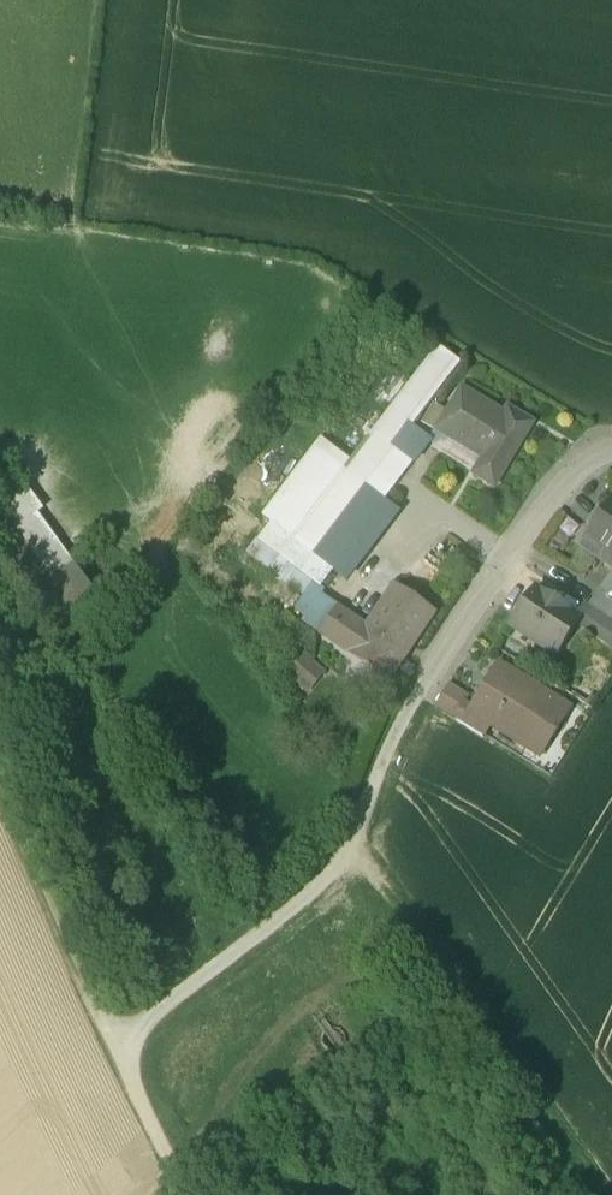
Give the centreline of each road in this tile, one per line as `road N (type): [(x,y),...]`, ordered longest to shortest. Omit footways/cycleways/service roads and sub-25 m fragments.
road 1 (track): [(113,1050),(351,852),(374,781),(412,711)]
road 2 (track): [(597,1194),(478,1011),(351,852)]
road 3 (residential): [(412,711),(525,542),(611,448)]
road 4 (track): [(0,767),(113,1050)]
road 5 (track): [(194,1194),(113,1050)]

